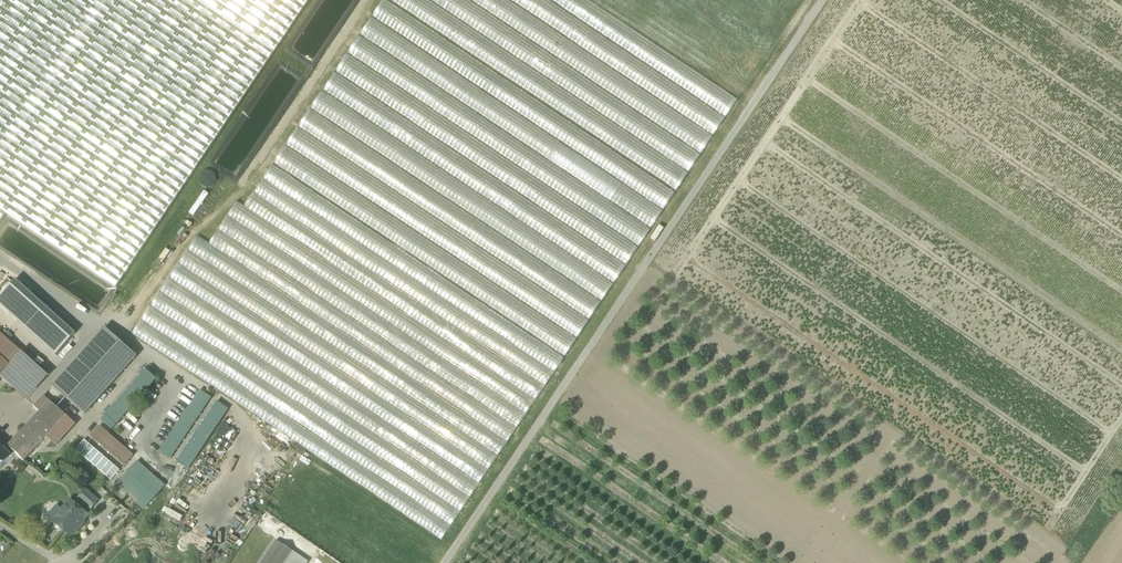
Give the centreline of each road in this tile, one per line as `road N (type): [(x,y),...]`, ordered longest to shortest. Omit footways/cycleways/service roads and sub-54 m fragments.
road 1 (track): [(821,0),(443,562)]

